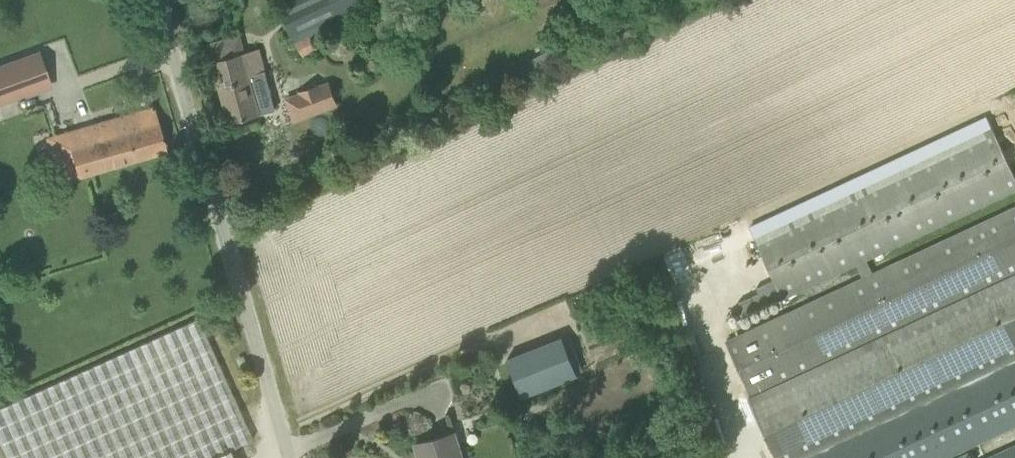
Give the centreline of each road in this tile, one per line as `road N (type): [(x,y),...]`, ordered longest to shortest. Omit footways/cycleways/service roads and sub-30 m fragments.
road 1 (unclassified): [(276,457),(153,0)]

